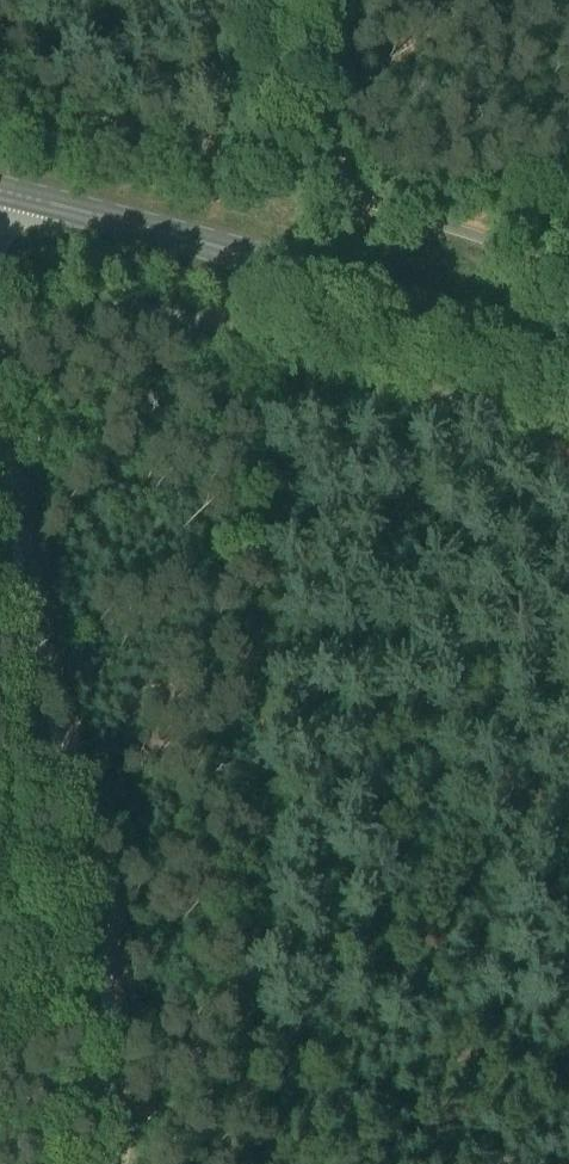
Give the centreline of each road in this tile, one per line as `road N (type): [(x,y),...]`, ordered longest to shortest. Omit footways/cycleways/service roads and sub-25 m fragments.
road 1 (primary): [(0,189),(280,263),(568,352)]
road 2 (track): [(98,859),(38,600),(0,340)]
road 3 (track): [(100,1163),(132,1021),(98,859)]

